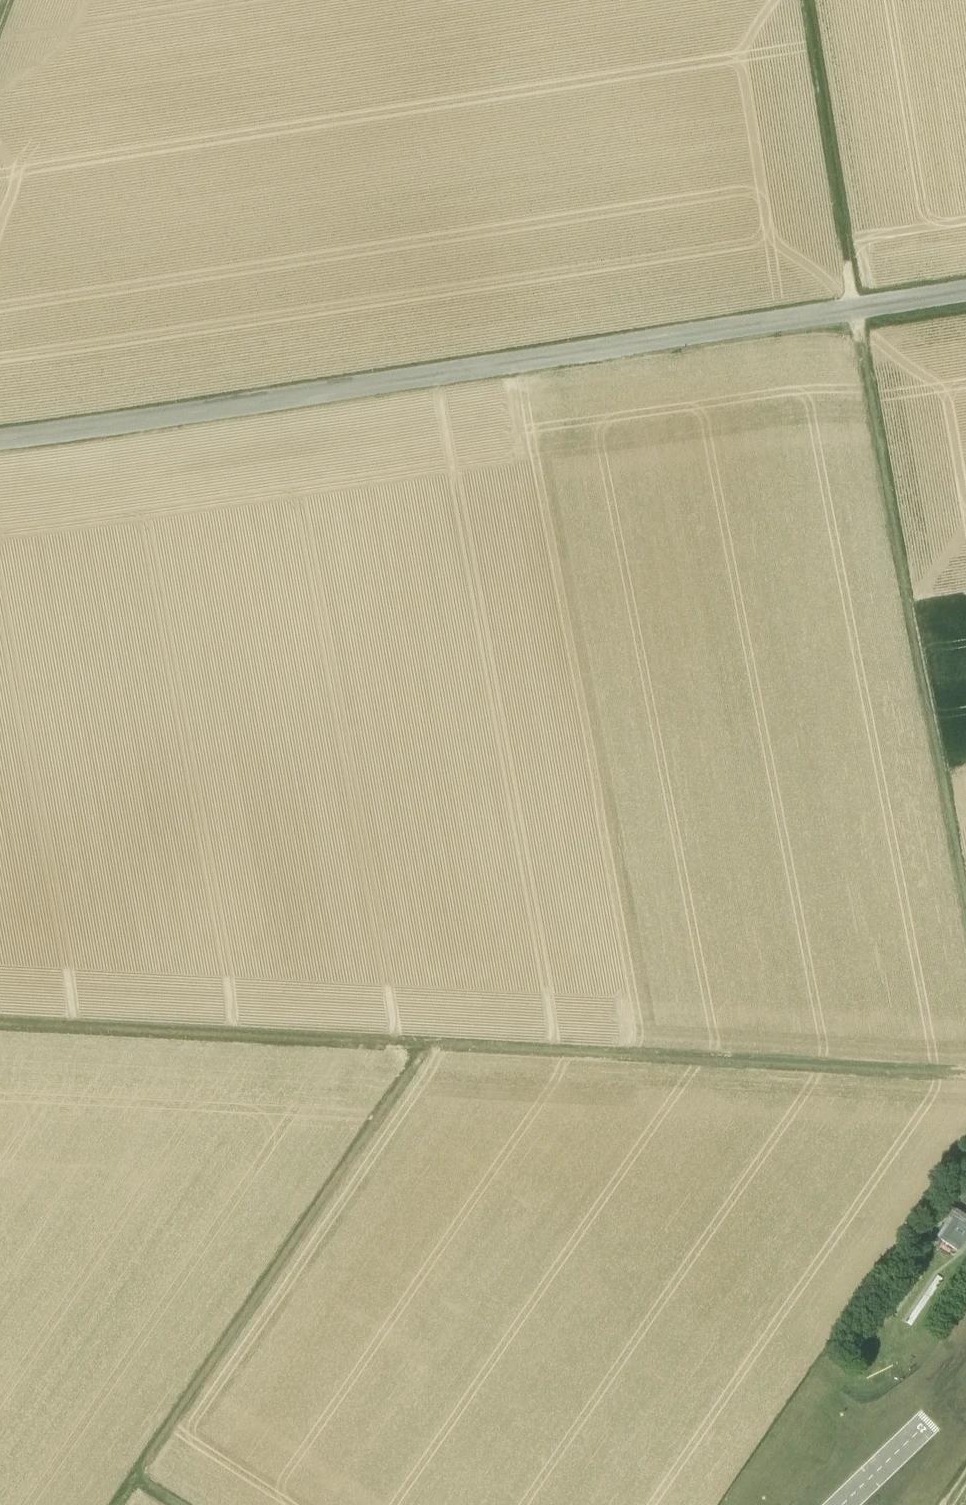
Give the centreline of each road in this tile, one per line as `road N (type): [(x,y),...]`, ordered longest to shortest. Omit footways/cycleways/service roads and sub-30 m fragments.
road 1 (tertiary): [(0,439),(965,293)]
road 2 (track): [(0,1019),(965,1071)]
road 3 (track): [(965,873),(856,310),(807,0)]
road 4 (track): [(422,1043),(116,1504)]

